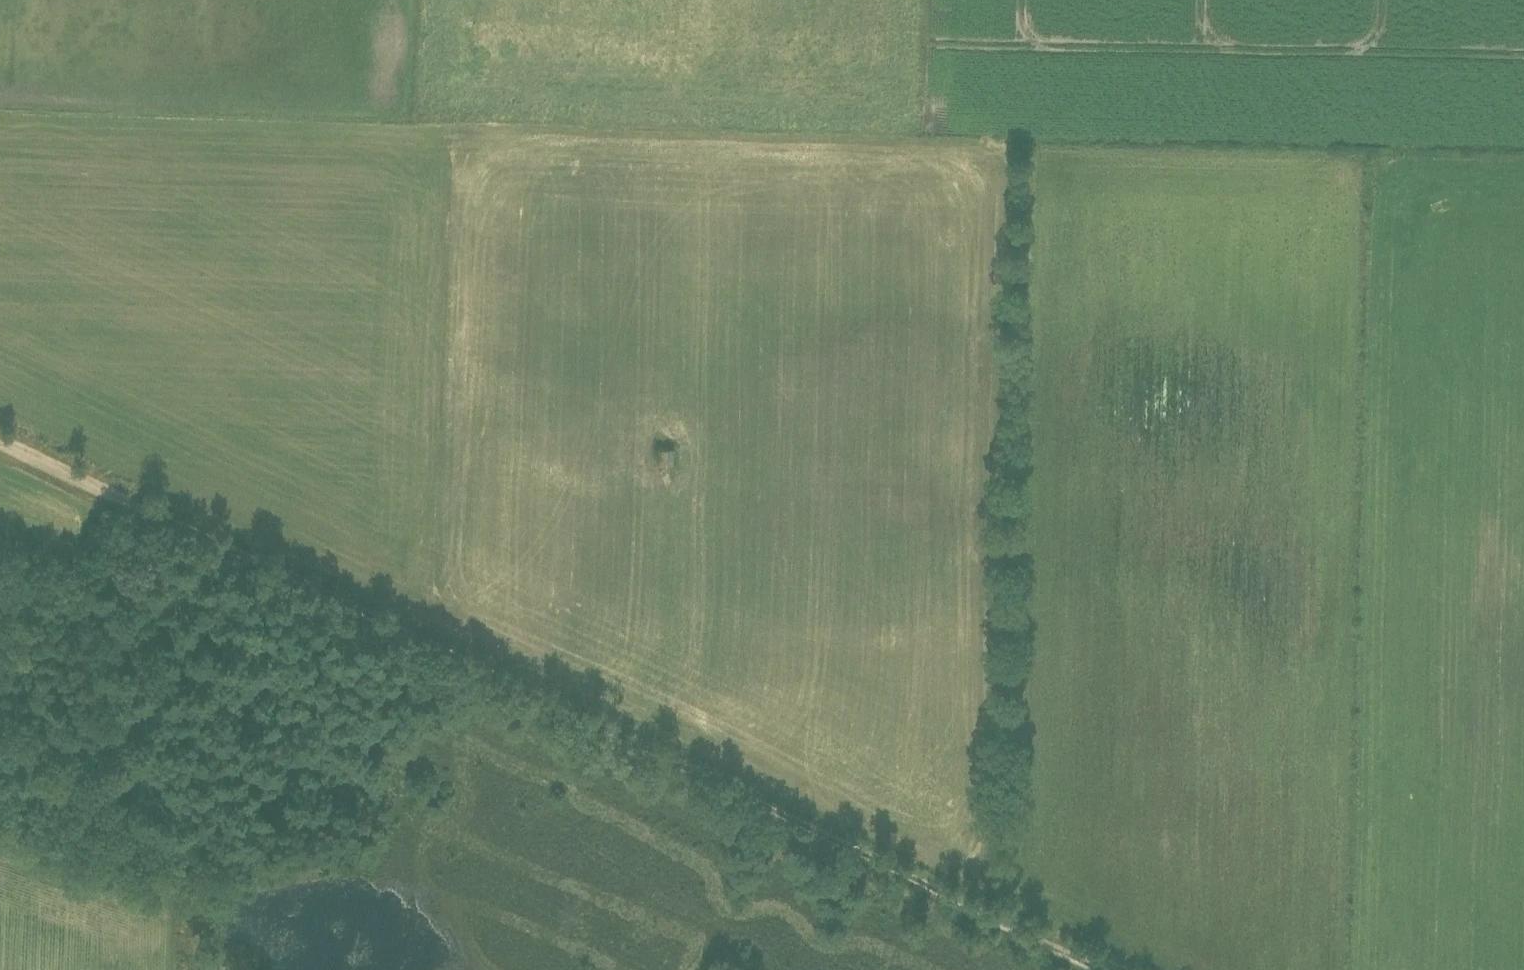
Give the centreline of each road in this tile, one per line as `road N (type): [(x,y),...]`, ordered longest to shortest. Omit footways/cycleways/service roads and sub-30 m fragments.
road 1 (track): [(1083,969),(0,435)]

